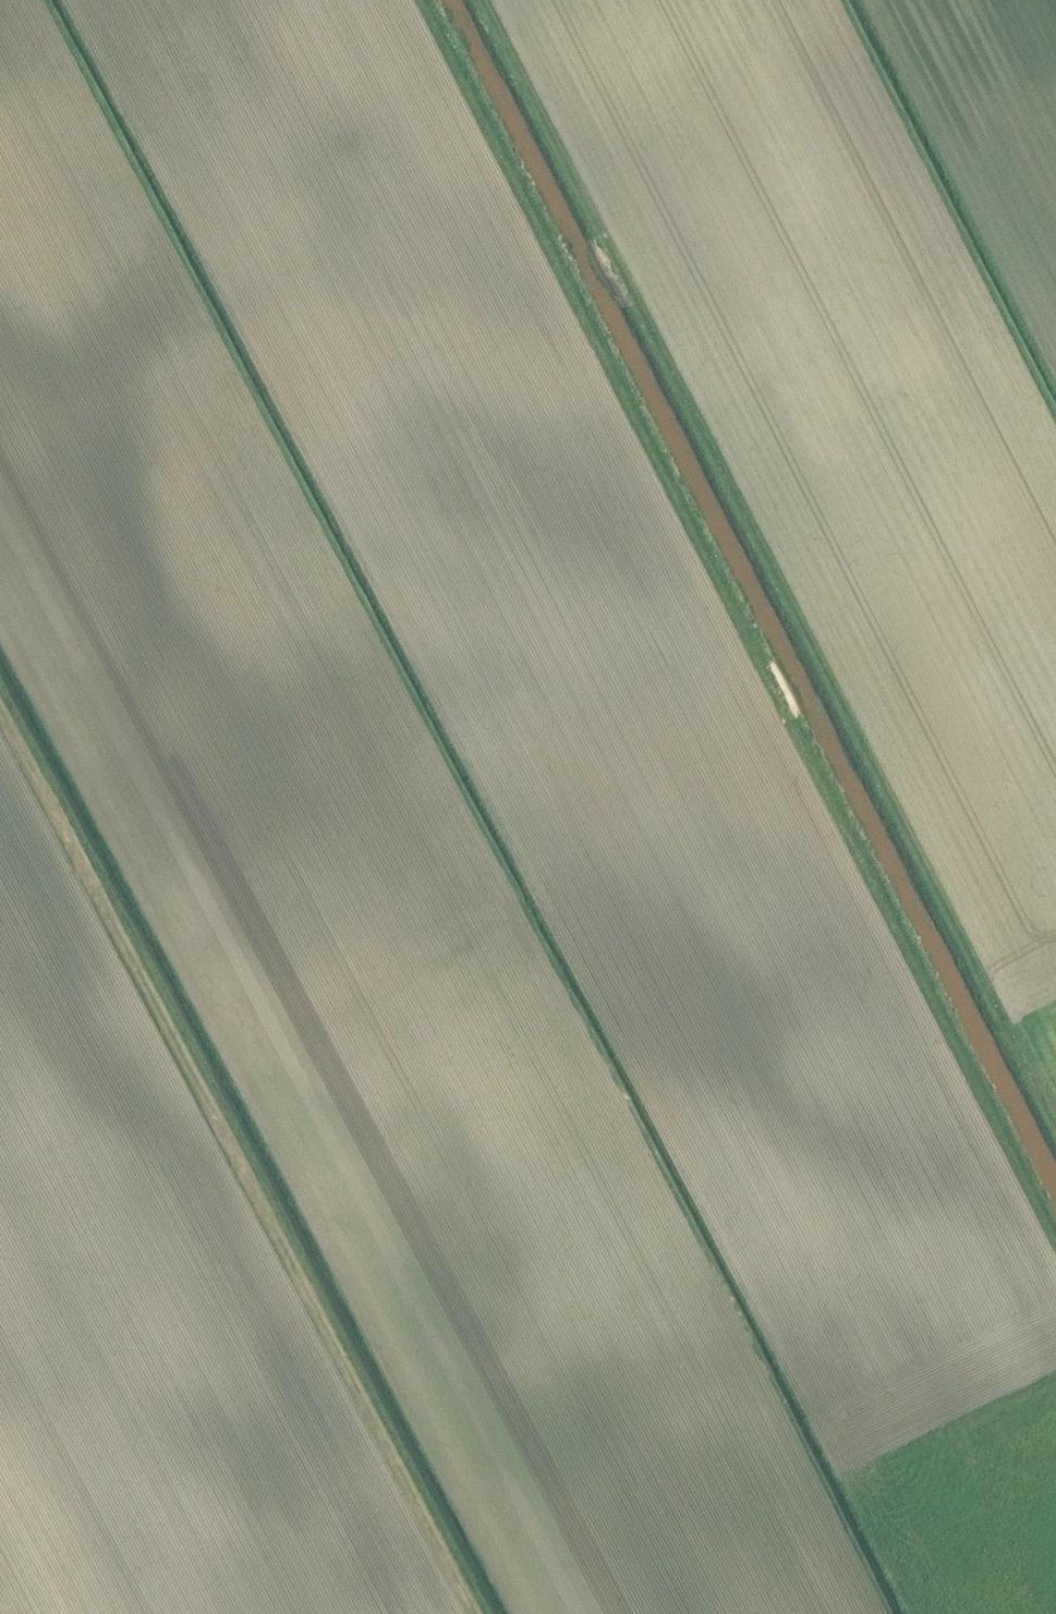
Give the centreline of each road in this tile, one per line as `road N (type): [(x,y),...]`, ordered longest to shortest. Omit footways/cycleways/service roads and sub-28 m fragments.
road 1 (track): [(0,707),(478,1613)]

